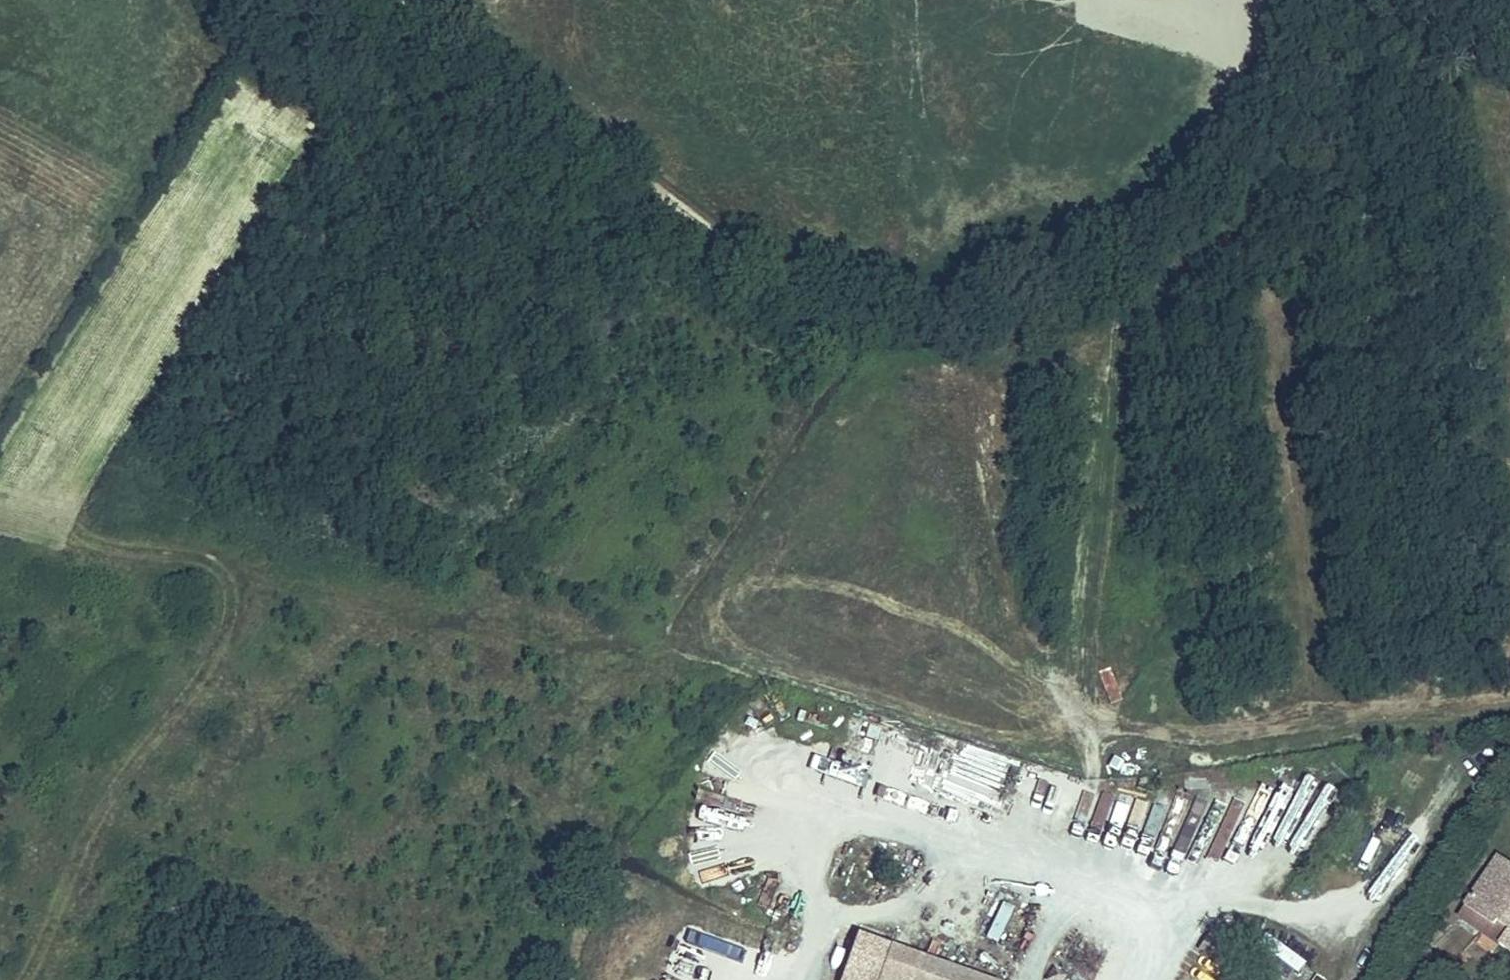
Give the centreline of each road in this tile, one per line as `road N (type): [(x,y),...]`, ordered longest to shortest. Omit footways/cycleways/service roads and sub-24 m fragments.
road 1 (track): [(28,979),(54,942),(106,802),(197,677),(225,620),(227,594),(192,554),(103,546),(0,500)]

